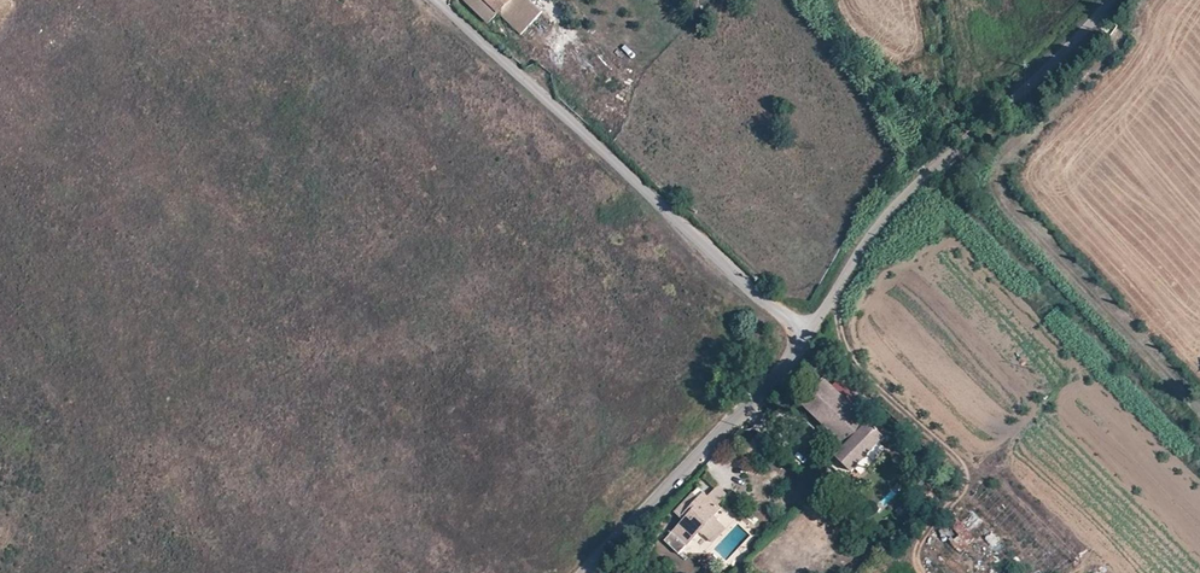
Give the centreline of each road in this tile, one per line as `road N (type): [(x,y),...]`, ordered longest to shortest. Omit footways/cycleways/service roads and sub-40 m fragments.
road 1 (unclassified): [(433,0),(807,338)]
road 2 (unclassified): [(807,338),(890,213),(1020,96),(1110,0)]
road 3 (unclassified): [(589,572),(807,338)]

